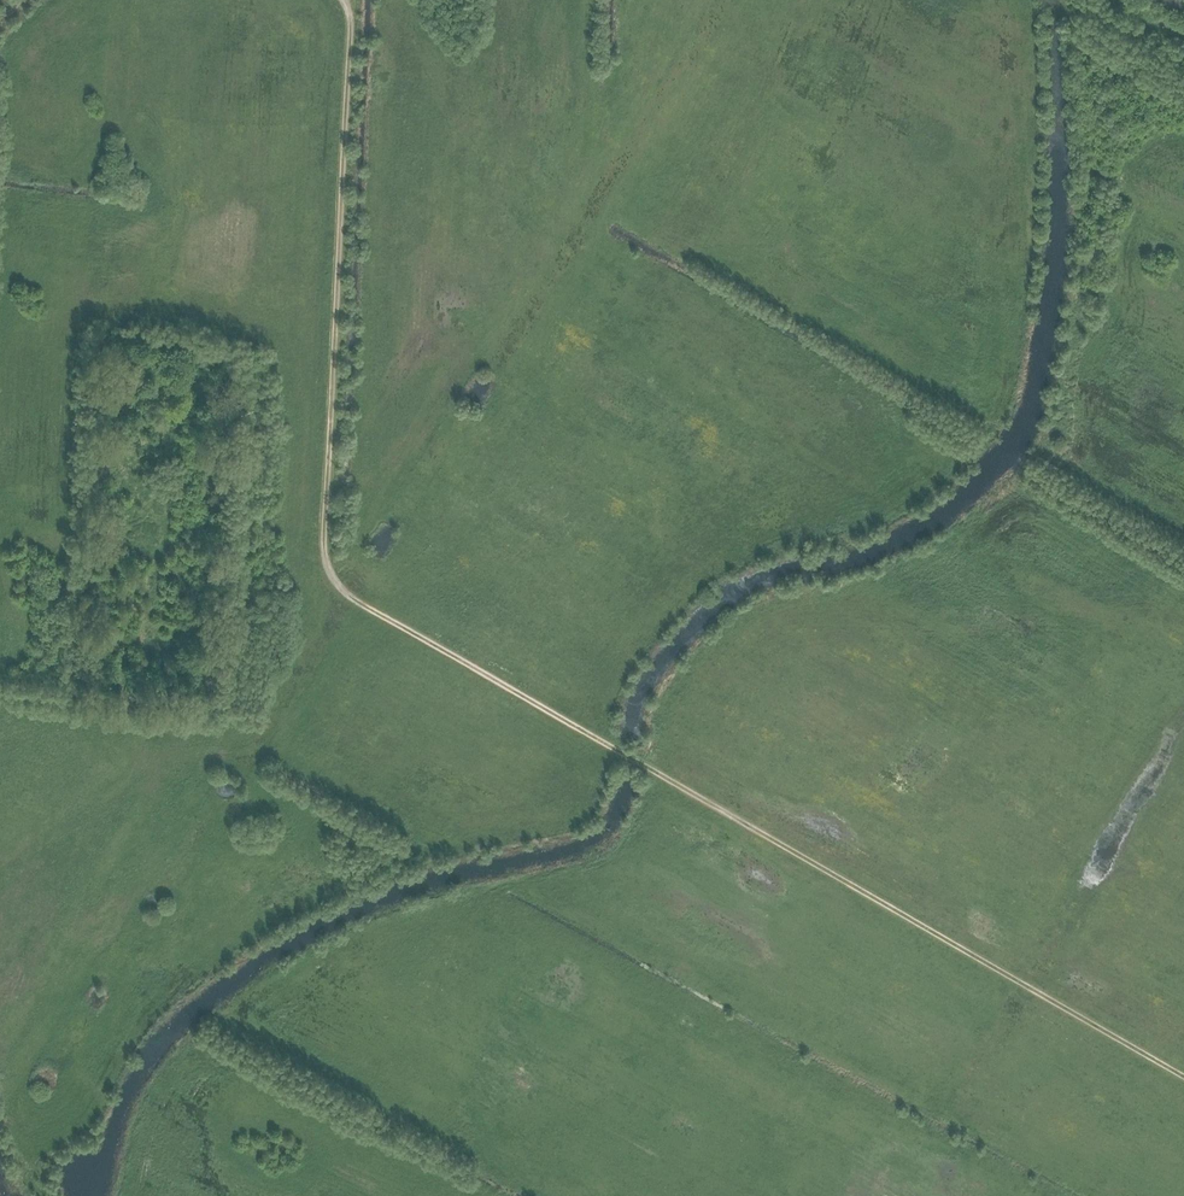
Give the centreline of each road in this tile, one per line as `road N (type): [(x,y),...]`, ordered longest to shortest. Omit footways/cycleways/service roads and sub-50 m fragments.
road 1 (track): [(1183,1076),(338,589),(326,540),(346,0)]

